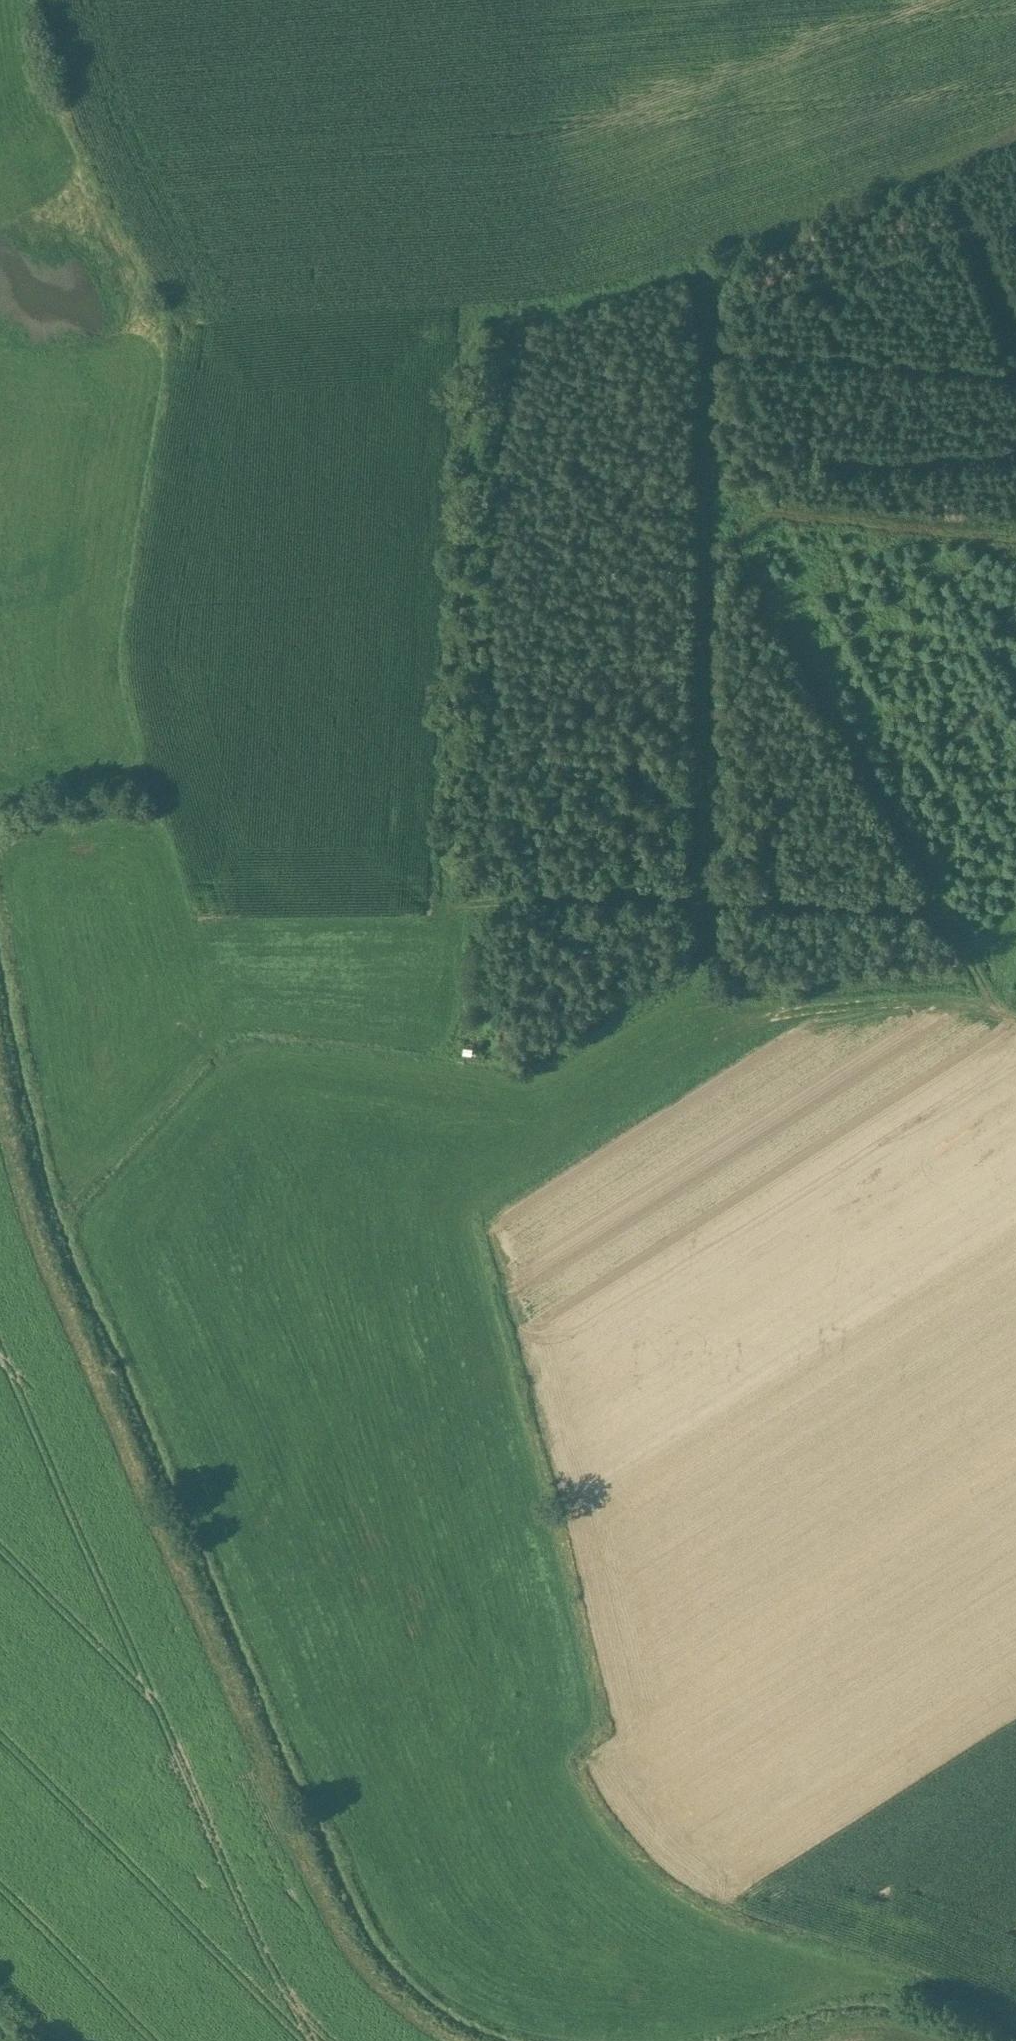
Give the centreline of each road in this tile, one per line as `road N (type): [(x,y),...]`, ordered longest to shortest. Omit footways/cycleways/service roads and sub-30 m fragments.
road 1 (track): [(734,496),(995,1000),(1015,1019)]
road 2 (track): [(734,496),(1015,523)]

